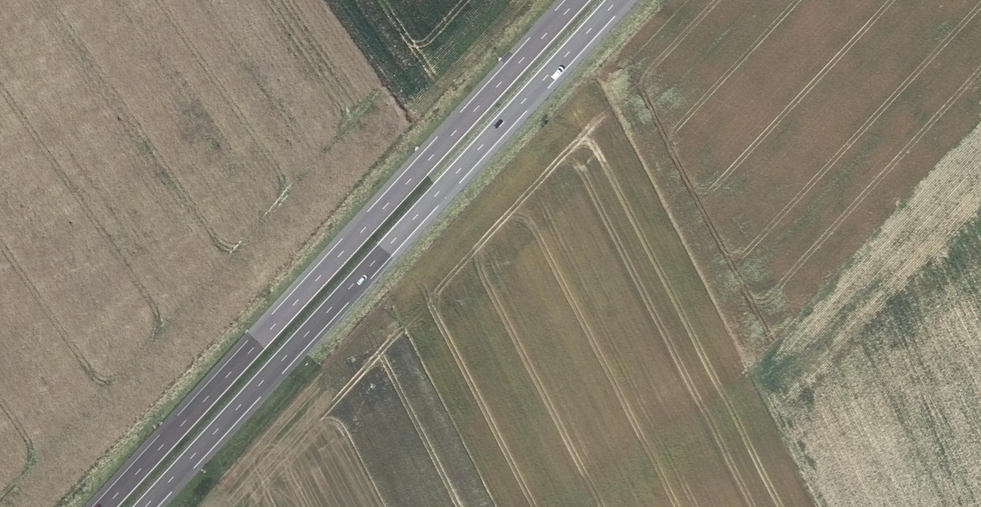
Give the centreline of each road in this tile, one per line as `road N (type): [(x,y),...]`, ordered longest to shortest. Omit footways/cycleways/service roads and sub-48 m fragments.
road 1 (motorway): [(578,0),(104,506)]
road 2 (motorway): [(148,506),(620,0)]

